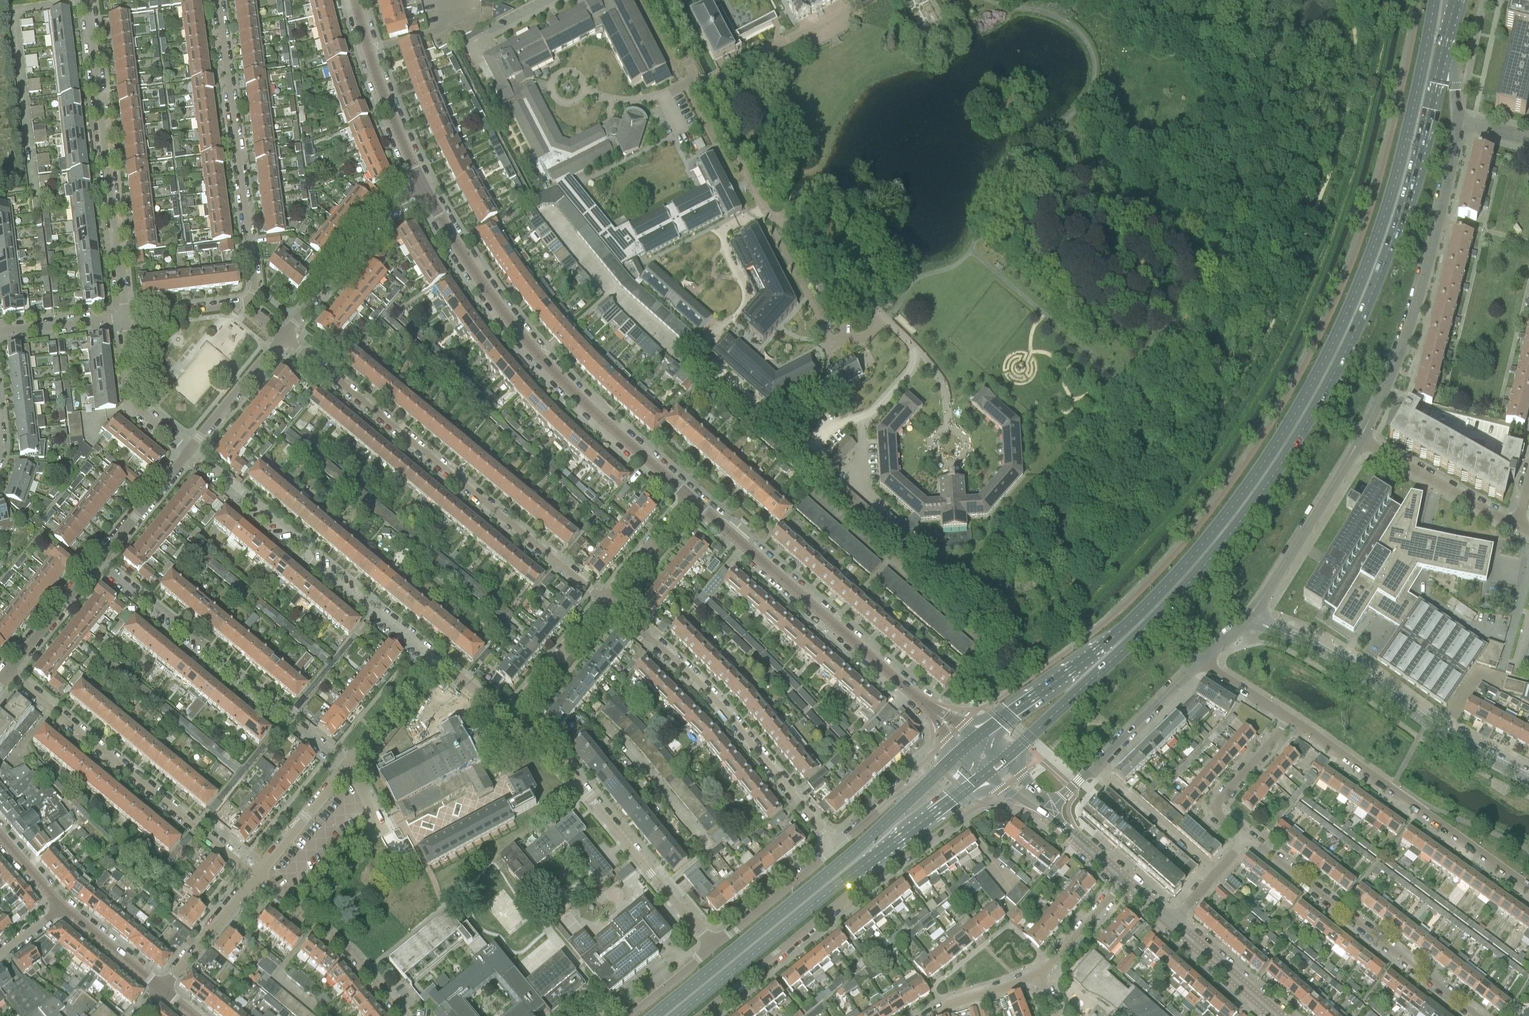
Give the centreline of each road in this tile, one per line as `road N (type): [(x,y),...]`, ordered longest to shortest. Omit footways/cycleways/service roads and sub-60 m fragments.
road 1 (primary): [(1434,0),(1377,236),(1290,420),(1196,553),(1147,605),(1089,658),(977,737)]
road 2 (primary): [(1004,760),(1207,563),(1303,429),(1350,343),(1398,221),(1446,31)]
road 3 (tertiary): [(698,503),(538,355),(425,193)]
road 4 (residential): [(284,337),(602,602)]
road 5 (primary): [(919,791),(653,1015)]
road 6 (residential): [(602,602),(719,703),(835,847)]
road 7 (residential): [(1364,439),(1432,253),(1460,121)]
road 8 (residential): [(435,664),(311,561),(300,541),(188,454)]
road 9 (residential): [(1528,779),(1251,612)]
road 10 (residential): [(97,566),(157,605),(346,769)]
road 11 (residential): [(122,318),(89,0)]
road 12 (residential): [(255,877),(8,675)]
road 13 (residential): [(217,0),(254,294),(248,306)]
road 14 (residential): [(712,946),(570,775),(506,719)]
road 15 (tertiary): [(920,701),(698,503)]
road 16 (residential): [(1528,888),(1290,720)]
road 17 (residential): [(1473,1015),(1245,838)]
road 18 (primary): [(678,1015),(876,856)]
road 19 (residential): [(705,1015),(870,883),(876,856)]
road 20 (residential): [(1052,811),(1201,663)]
road 21 (residential): [(1251,612),(1364,439)]
road 22 (tertiary): [(425,193),(357,0)]
road 23 (residential): [(284,337),(392,209),(425,193)]
road 24 (residential): [(400,1015),(356,957),(255,877)]
road 25 (residential): [(1515,527),(1364,439)]
road 26 (residential): [(188,454),(128,406),(122,318)]
road 27 (residential): [(835,847),(712,946)]
road 28 (residential): [(1245,838),(1220,817),(1218,802),(1290,720)]
road 29 (residential): [(188,454),(284,337)]
road 30 (residential): [(506,719),(602,602)]
road 31 (residential): [(161,989),(255,877)]
road 32 (residential): [(97,566),(188,454)]
road 33 (residential): [(255,877),(346,769)]
road 34 (residential): [(8,675),(97,566)]
road 35 (tertiary): [(1277,1015),(1172,923)]
road 36 (residential): [(602,602),(698,503)]
road 37 (residential): [(346,769),(435,664)]
road 38 (primary): [(876,856),(984,776)]
road 39 (tertiary): [(161,989),(62,908)]
road 40 (residential): [(1122,881),(1039,978)]
road 41 (residential): [(248,306),(122,318)]
road 42 (residential): [(0,334),(122,318)]

